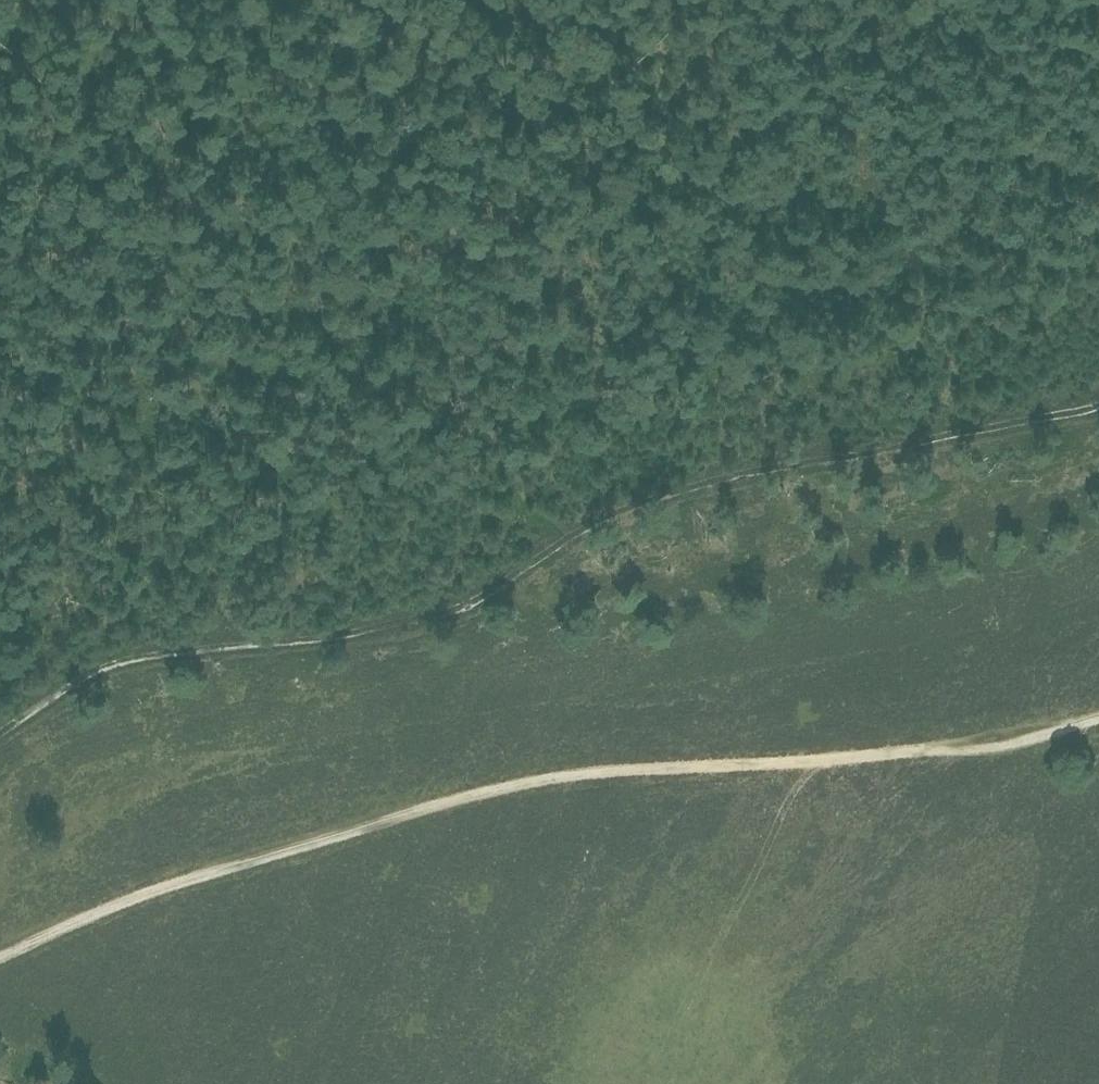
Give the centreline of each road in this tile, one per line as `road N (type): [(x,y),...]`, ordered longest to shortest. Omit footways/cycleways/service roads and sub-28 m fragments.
road 1 (track): [(0,731),(95,670),(383,626),(462,605),(576,531),(689,486),(1098,401)]
road 2 (track): [(1098,717),(1006,739),(882,753),(525,781),(160,887),(0,953)]

